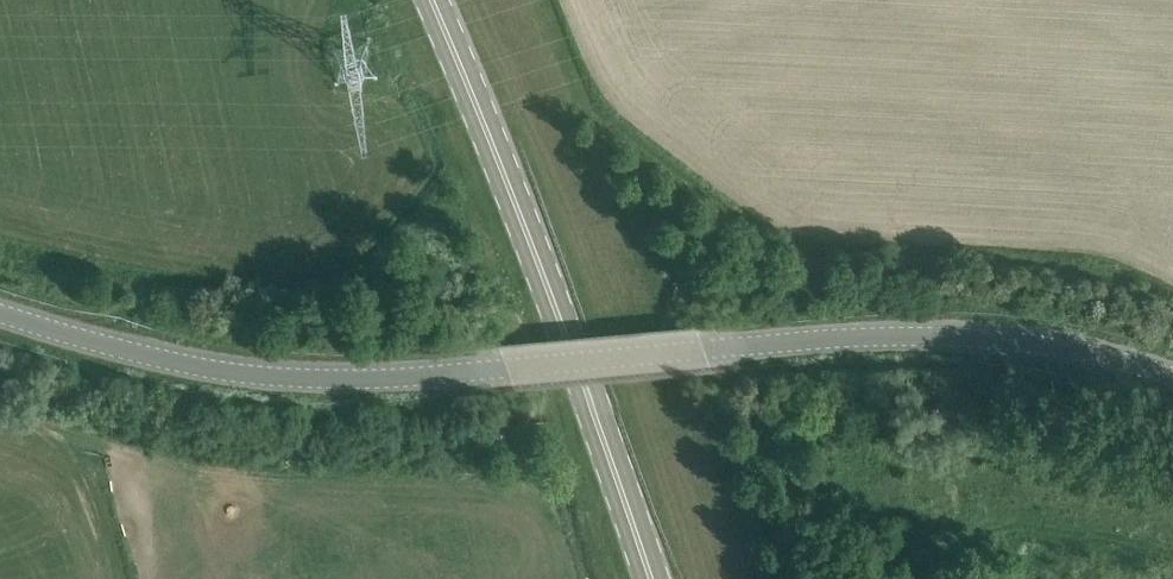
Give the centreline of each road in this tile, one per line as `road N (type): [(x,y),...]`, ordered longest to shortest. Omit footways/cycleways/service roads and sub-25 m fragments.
road 1 (secondary): [(0,321),(202,378),(369,384),(703,351)]
road 2 (primary): [(651,578),(512,192),(433,0)]
road 3 (secondary): [(1172,376),(970,335),(703,351)]

